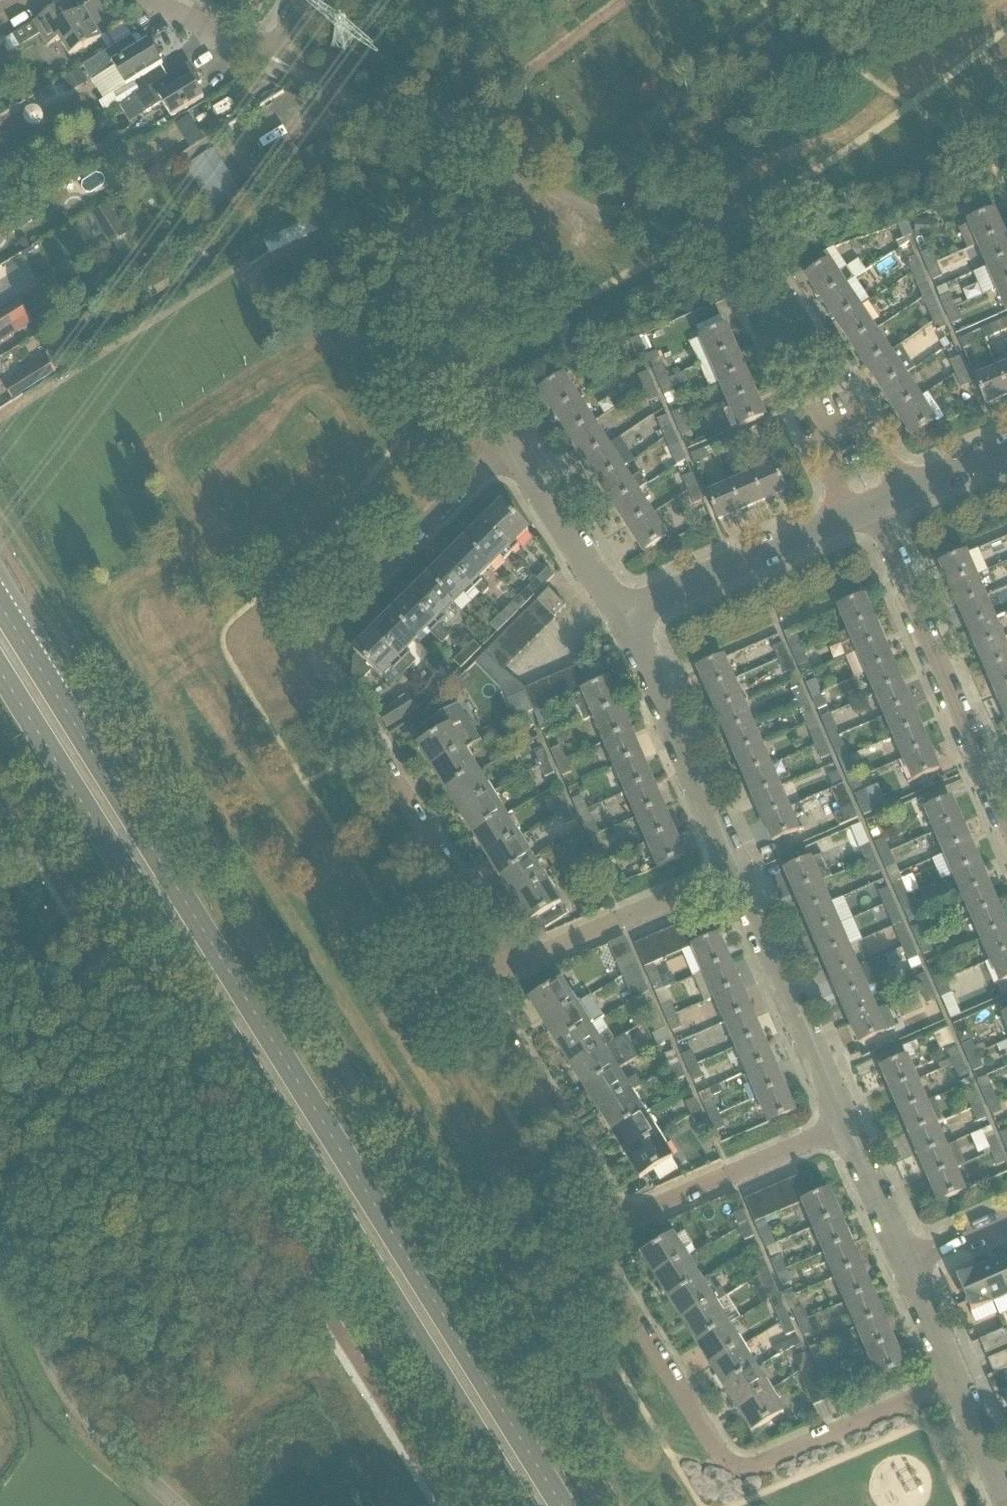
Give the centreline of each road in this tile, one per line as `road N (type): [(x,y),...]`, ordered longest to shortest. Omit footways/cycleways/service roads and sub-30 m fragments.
road 1 (primary): [(560,1505),(0,605)]
road 2 (primary): [(0,669),(518,1505)]
road 3 (residential): [(507,968),(313,654),(330,621),(510,450)]
road 4 (residential): [(952,1382),(752,1470),(728,1465),(598,1257),(602,1233),(623,1223)]
road 5 (residential): [(510,450),(417,292),(421,249),(457,135),(609,202)]
road 6 (residential): [(1006,823),(872,509)]
road 7 (residential): [(623,1223),(485,1001),(488,980),(507,968)]
road 8 (residential): [(734,876),(623,617)]
road 9 (residential): [(844,1130),(734,876)]
road 10 (residential): [(507,968),(734,876)]
road 11 (residential): [(623,617),(845,521)]
road 12 (residential): [(844,1130),(623,1223)]
road 13 (residential): [(845,521),(820,433),(854,418),(905,495)]
road 14 (residential): [(623,617),(510,450)]
road 15 (residential): [(902,1265),(844,1130)]
road 16 (residential): [(1006,1505),(952,1382)]
road 17 (residential): [(952,1382),(902,1265)]

